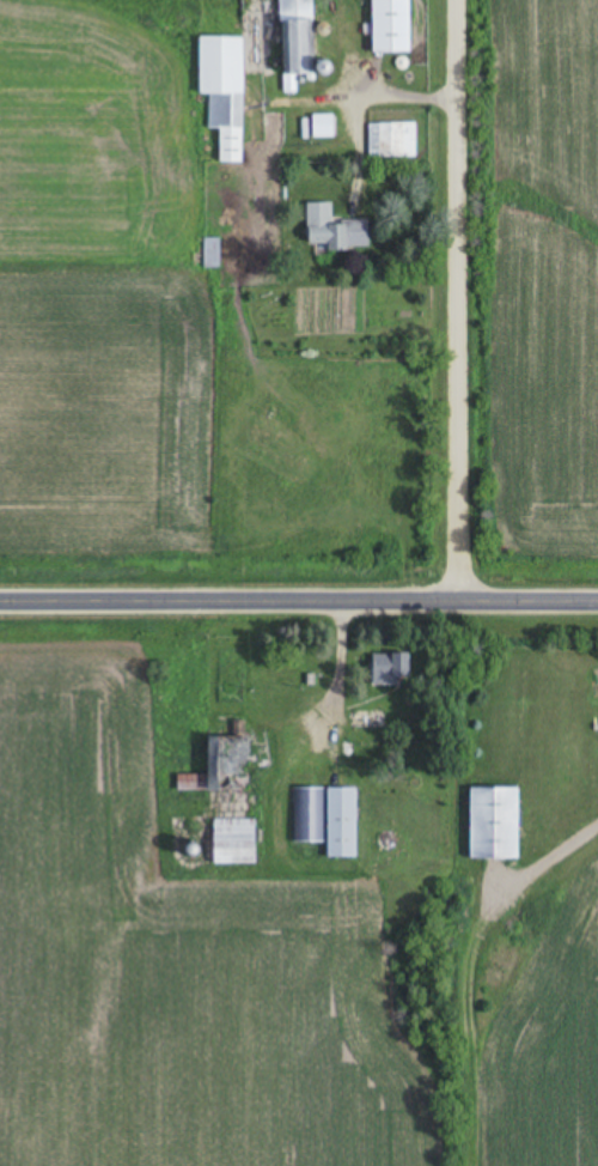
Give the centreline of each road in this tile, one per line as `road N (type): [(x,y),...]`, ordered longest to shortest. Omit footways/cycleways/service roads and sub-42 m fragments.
road 1 (secondary): [(597,588),(0,591)]
road 2 (residential): [(456,589),(451,0)]

